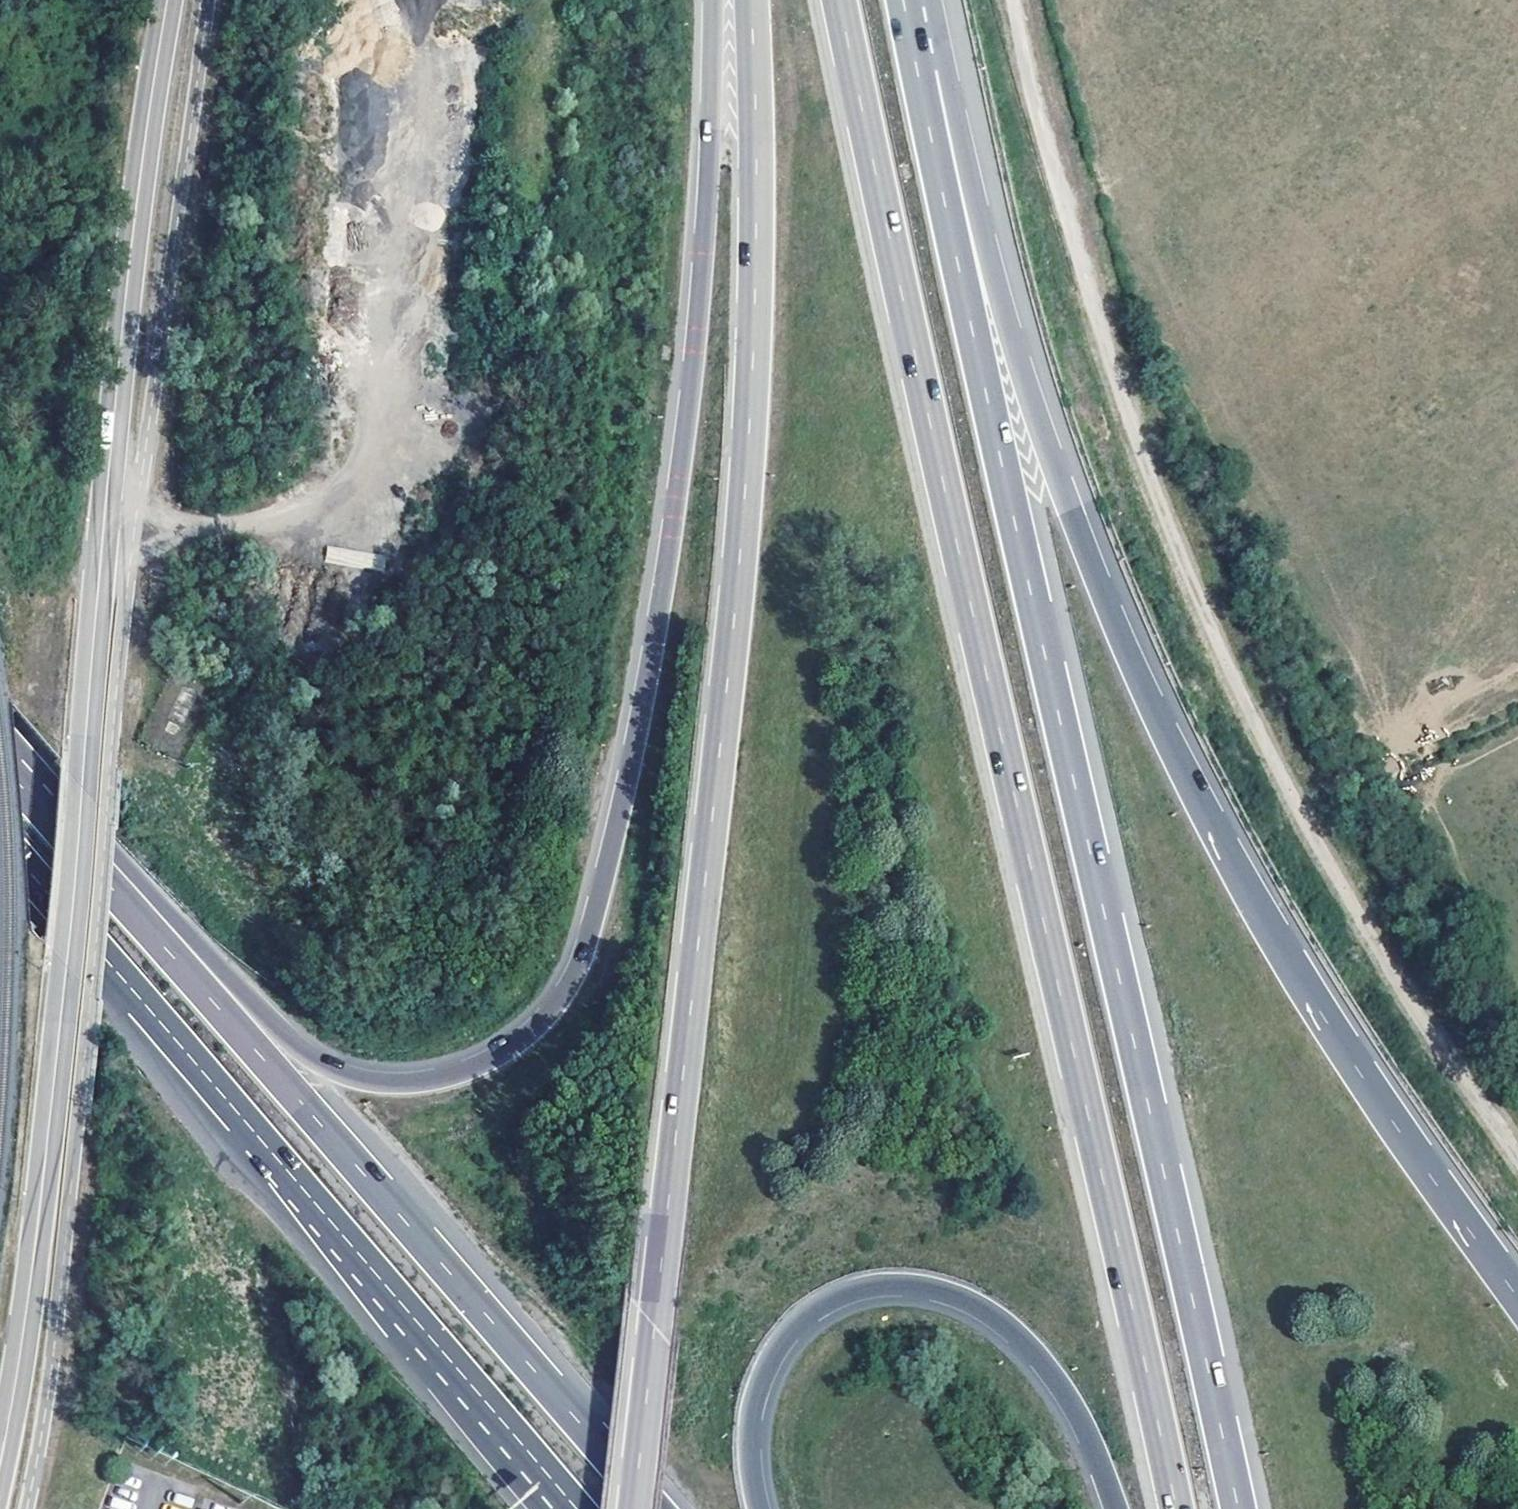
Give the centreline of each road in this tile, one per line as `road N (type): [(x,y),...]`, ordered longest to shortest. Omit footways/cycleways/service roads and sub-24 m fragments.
road 1 (motorway): [(708,0),(700,272),(667,546),(594,922),(564,990),(517,1045),(449,1077),(377,1083),(307,1051),(184,922),(107,880)]
road 2 (motorway): [(837,0),(1176,1508)]
road 3 (motorway): [(1239,1508),(903,0)]
road 4 (motorway): [(748,0),(744,506),(634,1508)]
road 5 (secondary): [(166,0),(126,287),(22,1342),(0,1465)]
road 6 (motorway): [(1517,1288),(1381,1095),(1177,744),(1083,524),(909,0)]
road 7 (track): [(1018,0),(1109,348),(1222,651),(1358,906),(1517,1151)]
road 8 (motorway): [(0,842),(578,1508)]
road 9 (motorway): [(653,1508),(107,880)]
road 10 (track): [(441,0),(394,357),(355,437),(316,492),(283,514),(255,524),(188,524)]
road 11 (motorway): [(755,1508),(746,1435),(764,1368),(829,1305),(901,1289),(964,1305),(1017,1343),(1086,1443),(1112,1508)]
road 12 (track): [(99,574),(188,524),(107,485)]
road 13 (motorway): [(107,880),(0,757)]

